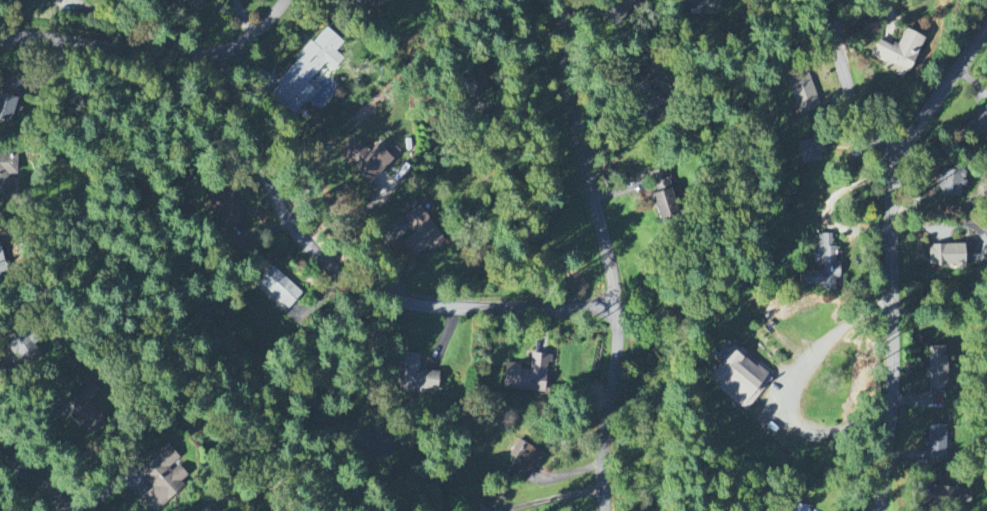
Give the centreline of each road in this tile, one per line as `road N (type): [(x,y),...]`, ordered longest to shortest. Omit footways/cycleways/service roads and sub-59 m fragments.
road 1 (residential): [(616,307),(425,306),(348,275),(295,229),(210,56)]
road 2 (residential): [(609,510),(616,307),(572,91),(571,0)]
road 3 (residential): [(878,510),(900,169),(986,30)]
road 4 (residential): [(0,45),(210,56),(300,0)]
road 5 (residential): [(797,0),(831,31),(846,105),(862,137),(900,169)]

